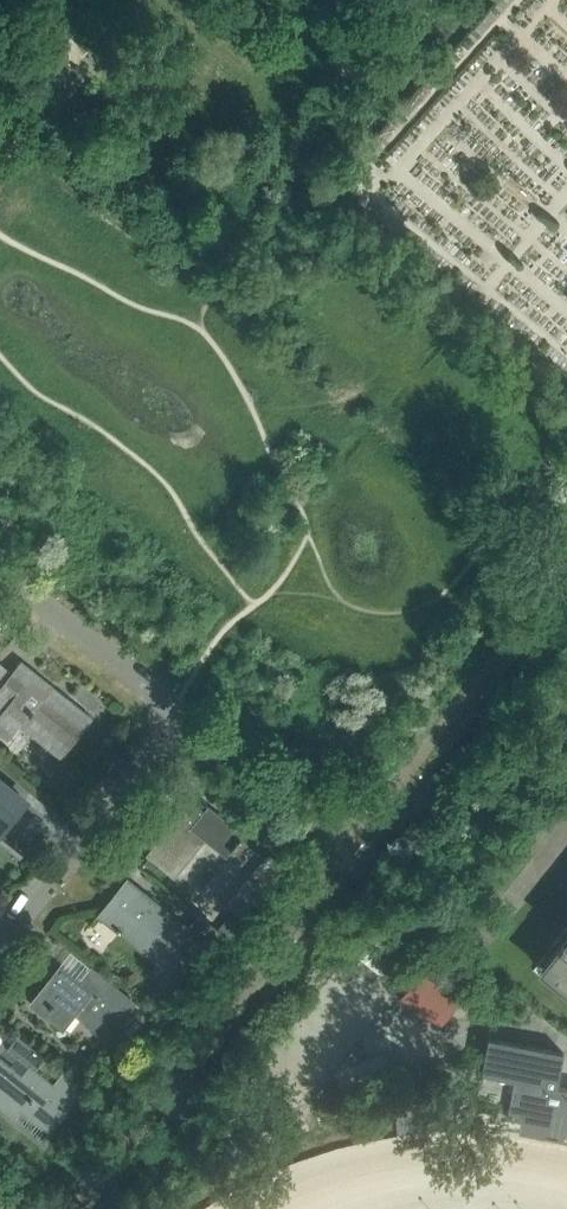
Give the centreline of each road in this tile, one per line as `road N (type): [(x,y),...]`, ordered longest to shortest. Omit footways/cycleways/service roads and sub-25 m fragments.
road 1 (residential): [(0,945),(164,737),(176,704),(0,568)]

